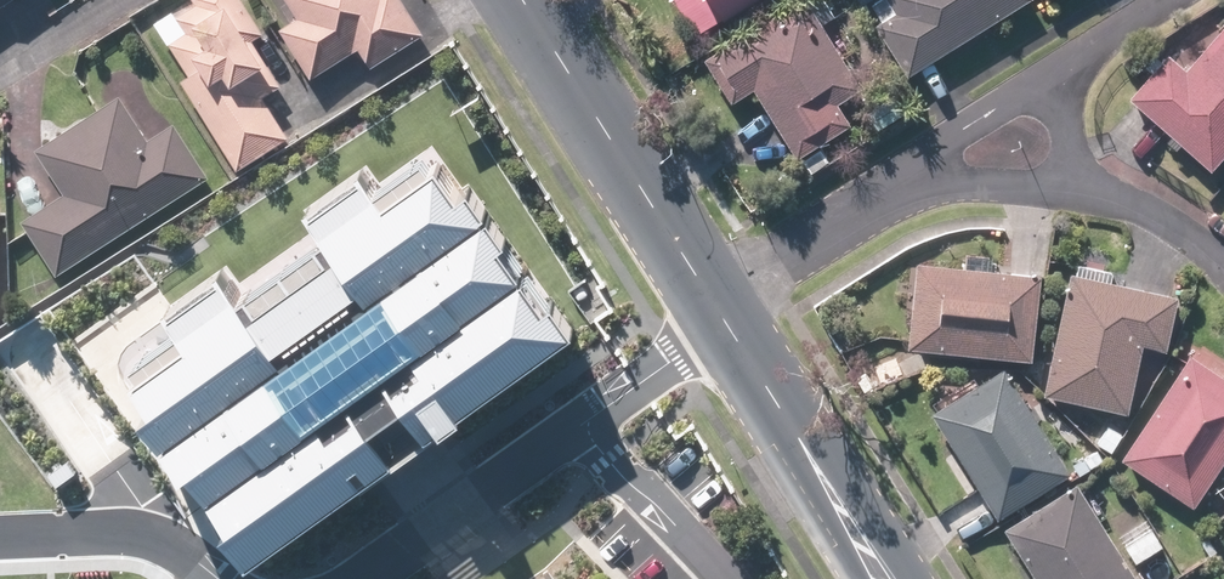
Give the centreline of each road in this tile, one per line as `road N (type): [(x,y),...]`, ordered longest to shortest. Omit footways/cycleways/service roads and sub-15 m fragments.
road 1 (secondary): [(720,316),(521,0)]
road 2 (secondary): [(884,578),(720,316)]
road 3 (residential): [(358,578),(582,424)]
road 4 (residential): [(926,158),(770,266),(720,316)]
road 5 (residential): [(0,525),(134,521),(180,540),(225,578)]
road 6 (residential): [(582,424),(724,578)]
road 7 (residential): [(926,158),(942,180),(1097,197)]
road 8 (residential): [(582,424),(720,316)]
road 9 (residential): [(1171,0),(1042,82)]
road 10 (residential): [(1097,197),(1174,222),(1223,272)]
road 11 (residential): [(1042,82),(926,158)]
road 12 (residential): [(1042,82),(1064,113),(1071,155),(1097,197)]

